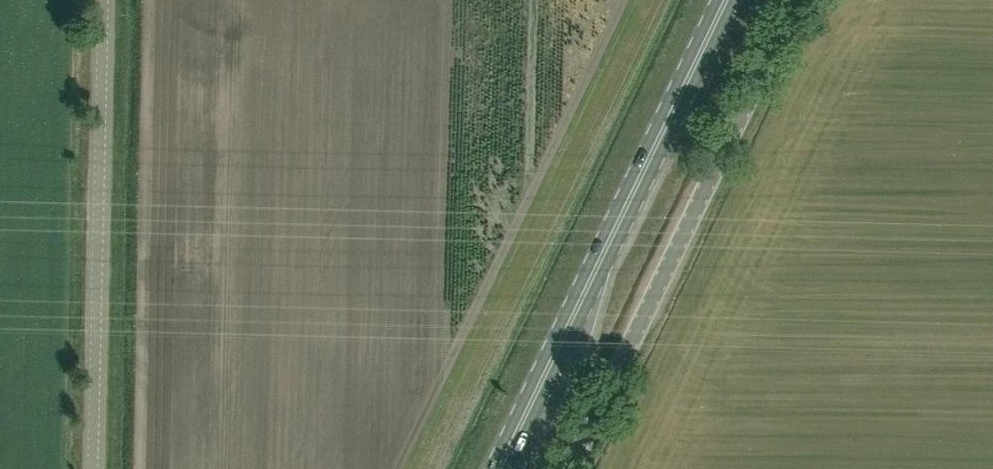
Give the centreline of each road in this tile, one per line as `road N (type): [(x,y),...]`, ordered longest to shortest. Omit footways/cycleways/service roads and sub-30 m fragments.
road 1 (primary): [(502,468),(728,0)]
road 2 (unclassified): [(569,468),(795,0)]
road 3 (unclassified): [(90,468),(102,0)]

